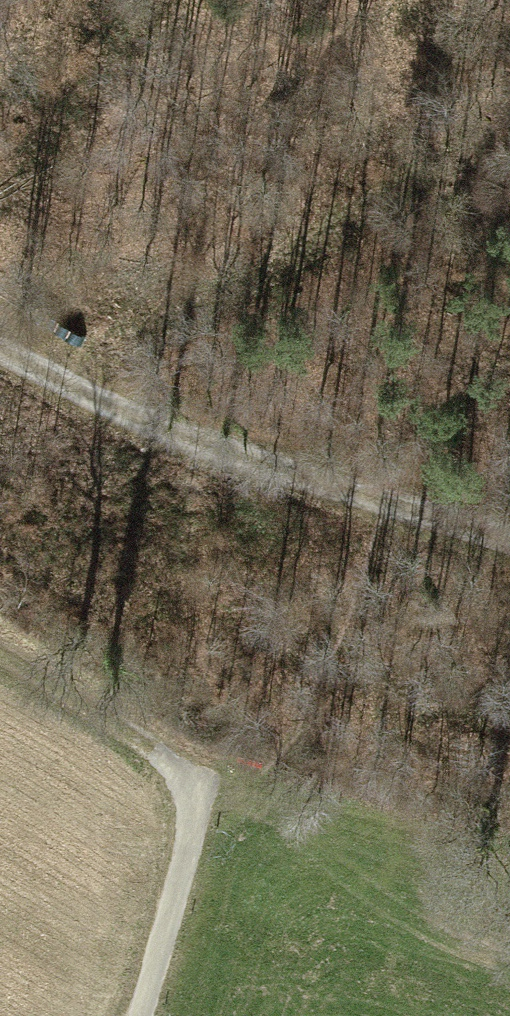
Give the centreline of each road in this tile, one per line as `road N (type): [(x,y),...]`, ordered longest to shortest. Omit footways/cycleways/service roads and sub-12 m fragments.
road 1 (track): [(49,383),(419,223),(509,112)]
road 2 (track): [(509,542),(49,383),(0,353)]
road 3 (track): [(135,1015),(201,783)]
road 4 (track): [(201,783),(0,657)]

